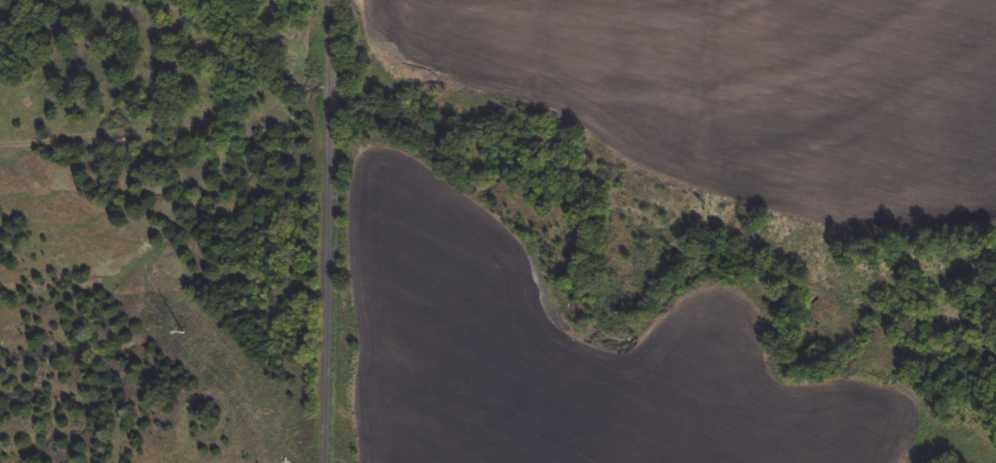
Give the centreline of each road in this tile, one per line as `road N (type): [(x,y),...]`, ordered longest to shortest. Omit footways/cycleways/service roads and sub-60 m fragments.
road 1 (residential): [(327,462),(334,0)]

